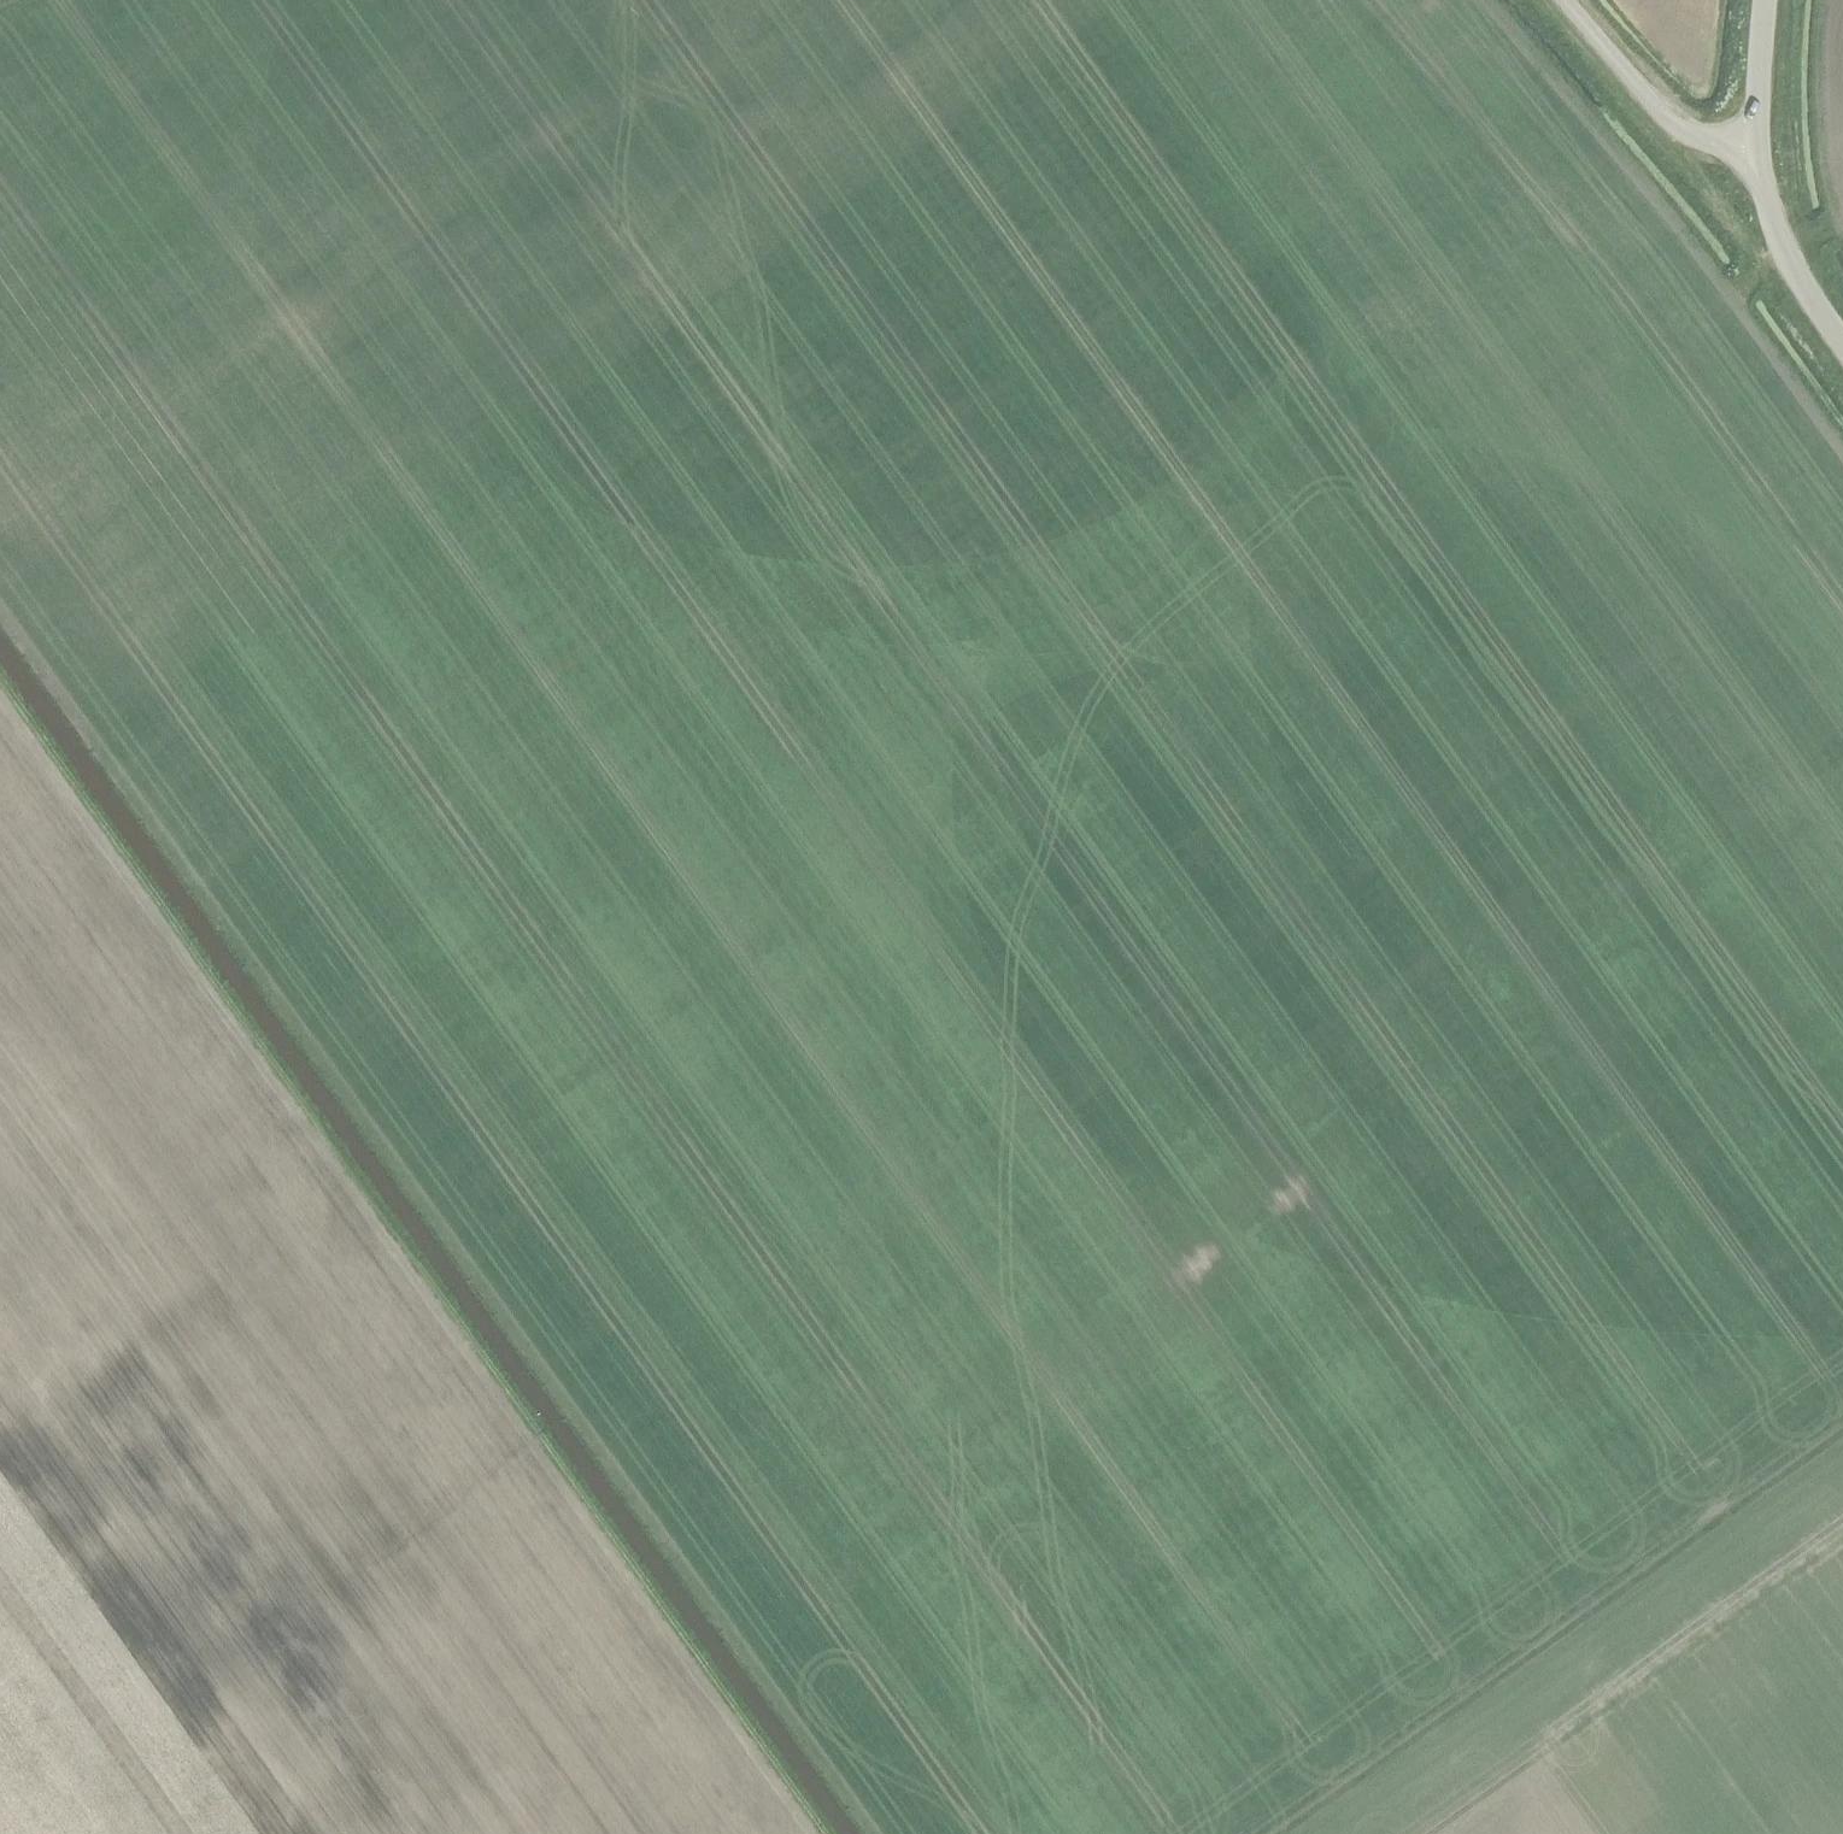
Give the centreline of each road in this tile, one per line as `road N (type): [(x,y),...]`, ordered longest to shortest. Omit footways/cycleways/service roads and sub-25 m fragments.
road 1 (unclassified): [(1749,148),(1670,125),(1562,0)]
road 2 (tertiary): [(1842,356),(1774,250),(1749,148)]
road 3 (tertiary): [(1749,148),(1758,0)]

